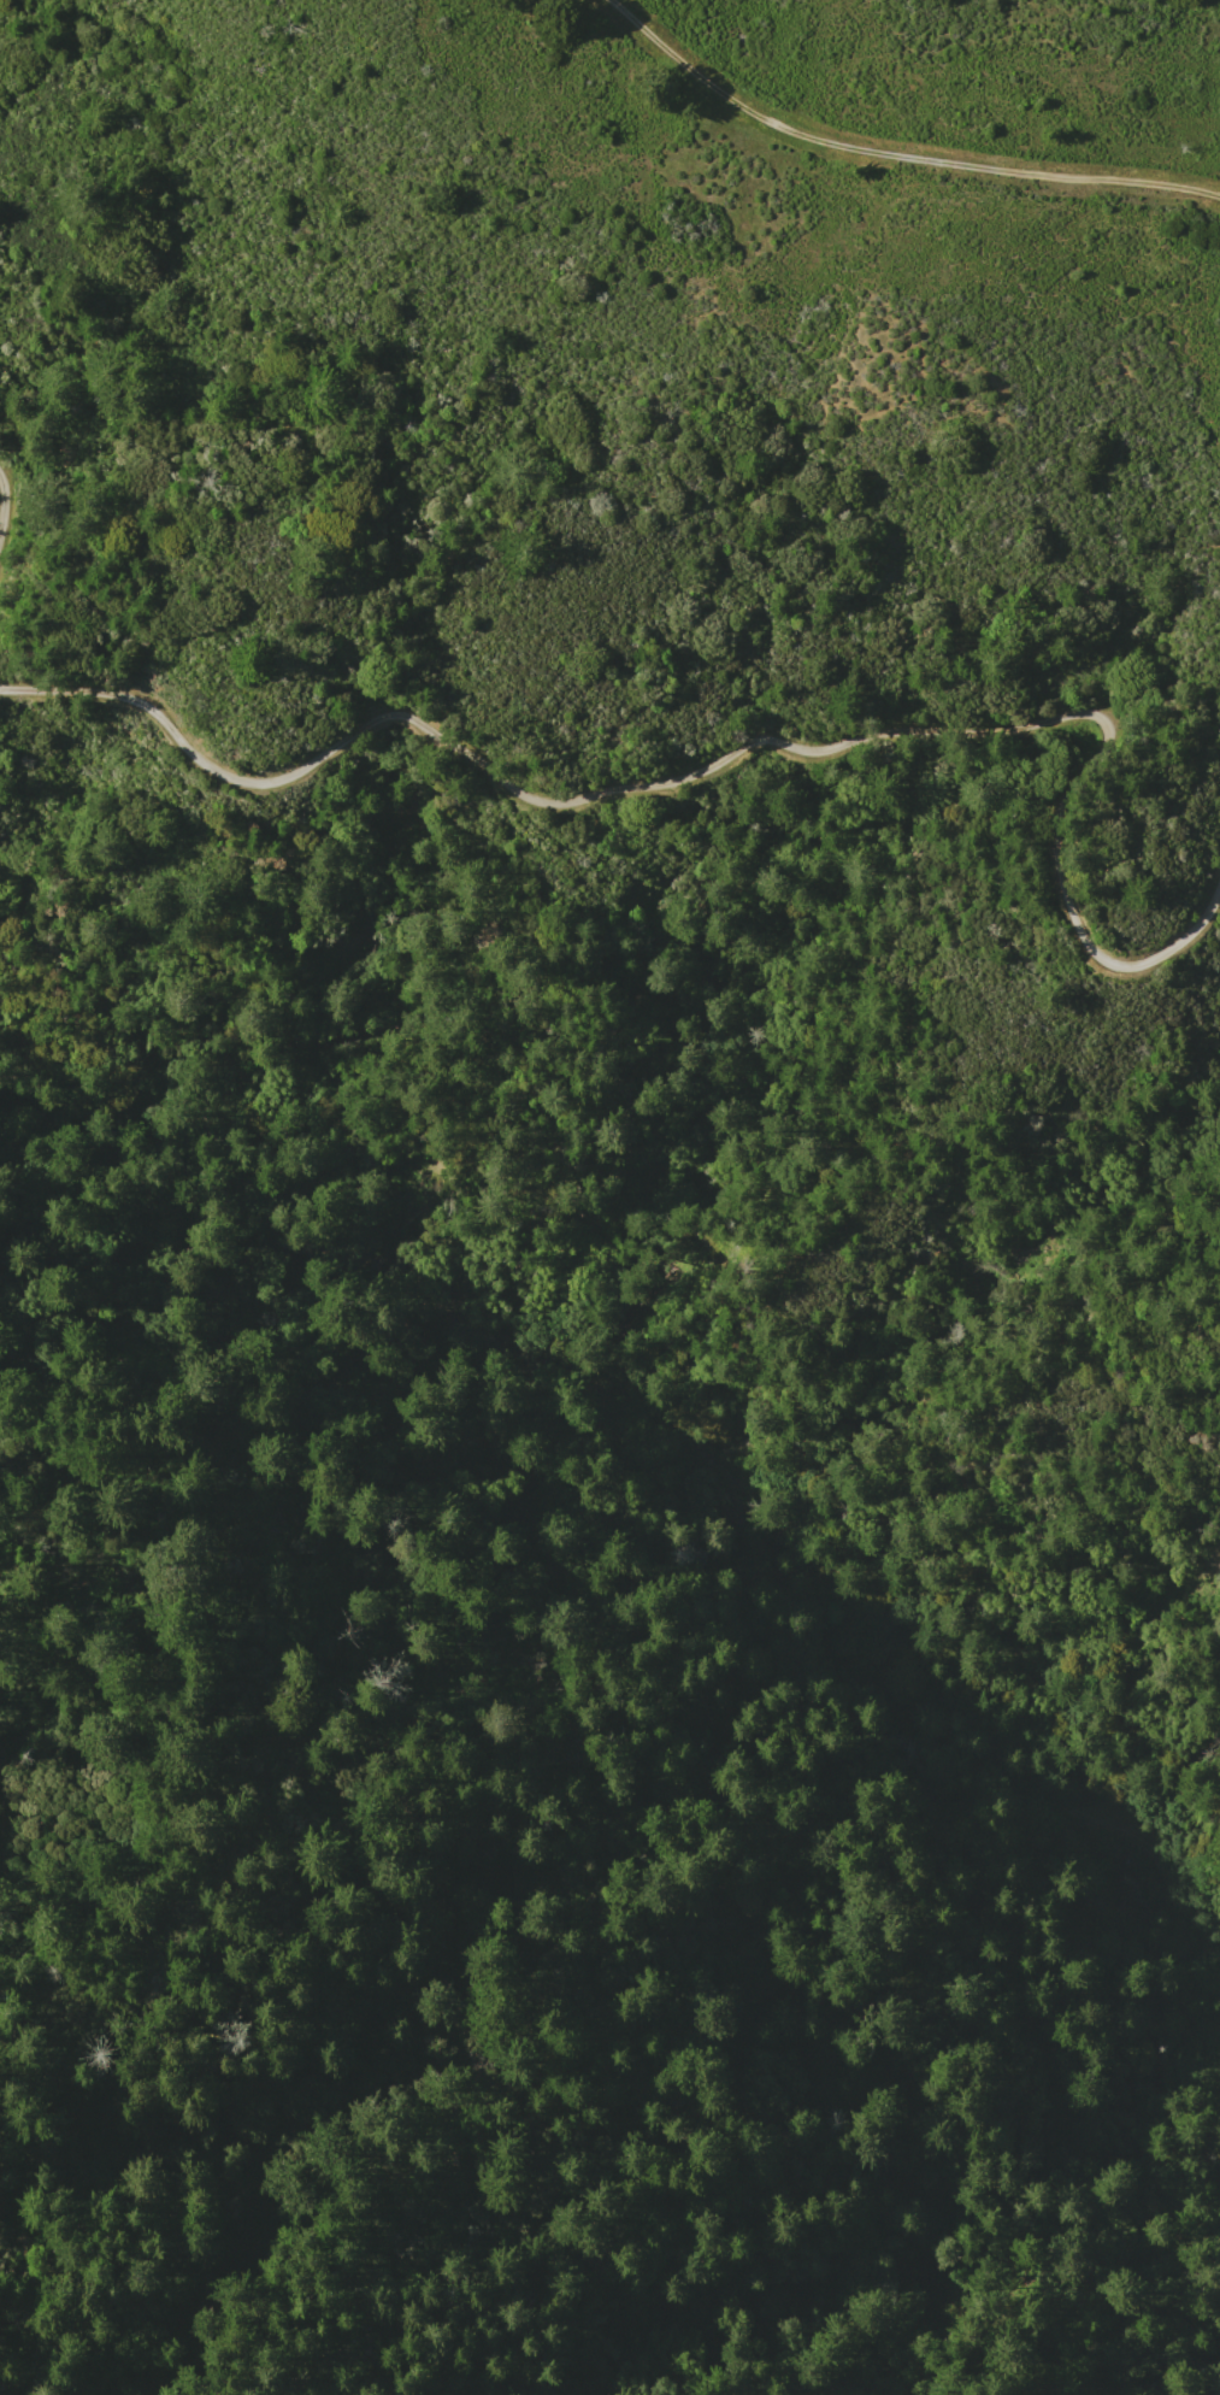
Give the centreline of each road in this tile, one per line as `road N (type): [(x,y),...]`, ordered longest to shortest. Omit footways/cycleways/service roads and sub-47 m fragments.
road 1 (track): [(1219,914),(1173,960),(1137,975),(1106,961),(1073,917),(1063,843),(1085,790),(1116,753),(1113,707),(1037,732),(894,738),(821,759),(777,746),(720,773),(573,811),(534,805),(413,722),(393,718),(305,782),(271,788),(236,781),(195,753),(153,705),(0,692)]
road 2 (track): [(623,0),(701,71),(777,122),(844,145),(1219,198)]
road 3 (track): [(1077,1808),(1143,1843),(1219,1928)]

